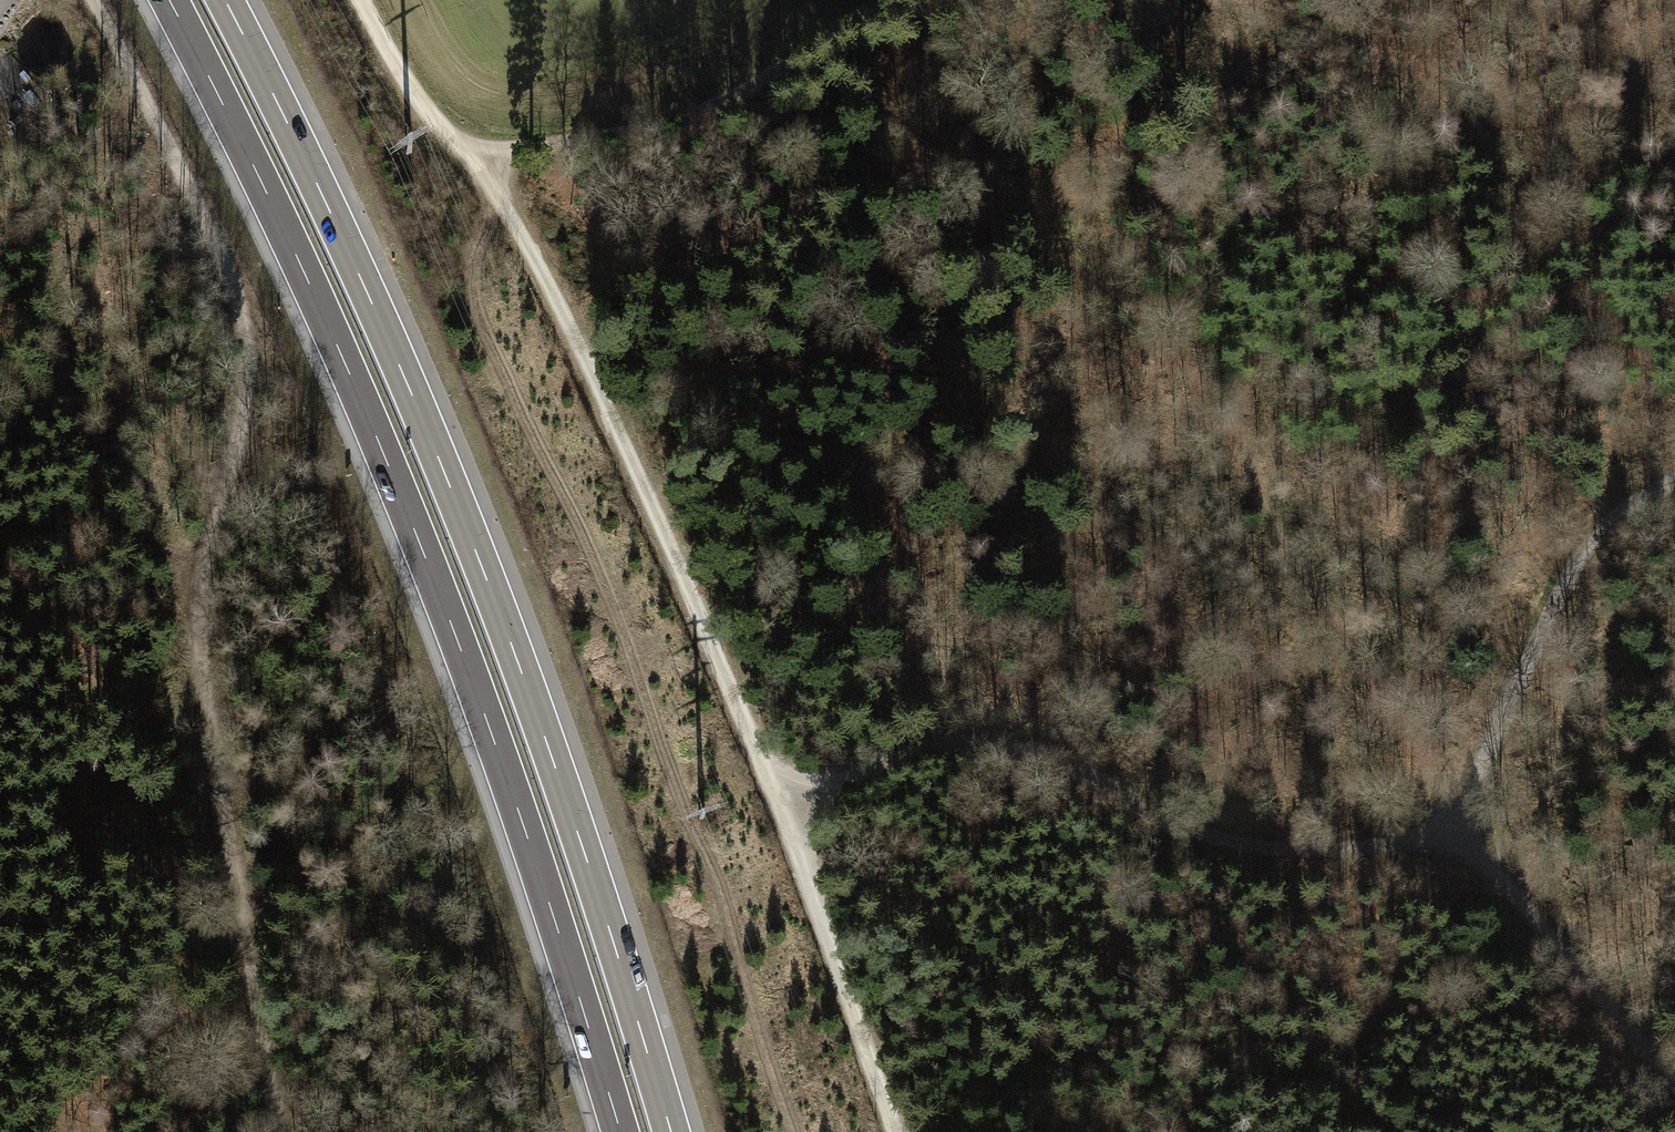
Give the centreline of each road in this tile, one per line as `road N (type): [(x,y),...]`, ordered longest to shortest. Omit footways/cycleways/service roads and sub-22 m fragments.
road 1 (motorway): [(169,0),(293,250),(405,506),(542,880),(620,1131)]
road 2 (motorway): [(671,1131),(578,833),(477,556),(364,285),(225,0)]
road 3 (track): [(90,0),(186,180),(268,362),(210,528),(197,623),(284,1131)]
road 4 (track): [(730,98),(894,147),(1140,312),(1228,427),(1298,564),(1449,815)]
road 5 (track): [(361,0),(423,104),(501,204),(562,314),(659,515),(785,812)]
road 6 (track): [(785,812),(908,755),(959,744),(1005,746),(1058,762),(1212,838),(1262,848),(1388,845),(1449,815)]
road 7 (track): [(472,163),(652,124),(730,98),(877,0)]
road 8 (track): [(1449,815),(1578,559),(1626,507),(1674,479)]
road 9 (track): [(1449,815),(1674,1088)]
road 10 (track): [(785,812),(895,1131)]

